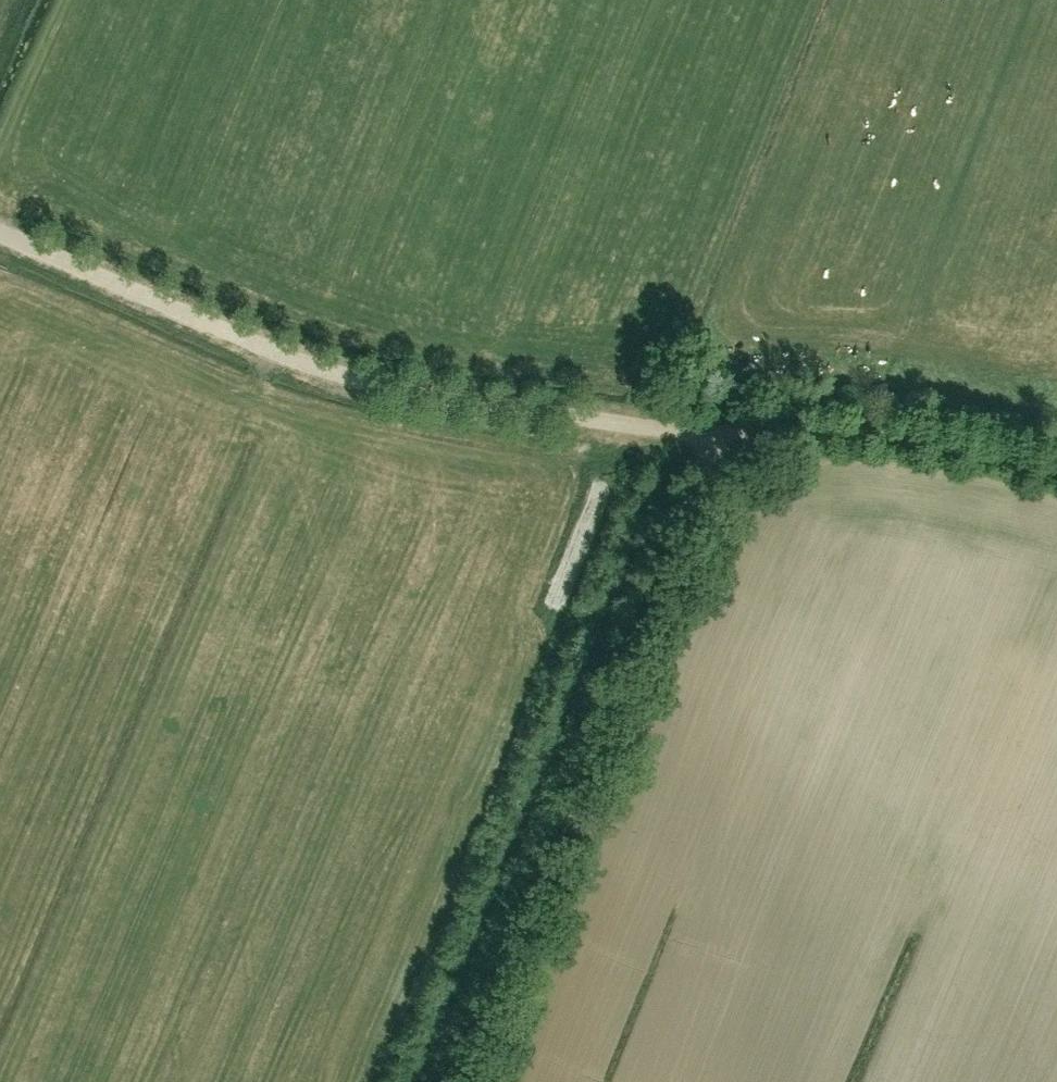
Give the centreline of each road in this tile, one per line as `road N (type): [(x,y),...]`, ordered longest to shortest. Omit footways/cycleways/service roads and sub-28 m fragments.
road 1 (unclassified): [(1056,471),(935,441),(722,433),(408,391),(263,347),(0,232)]

